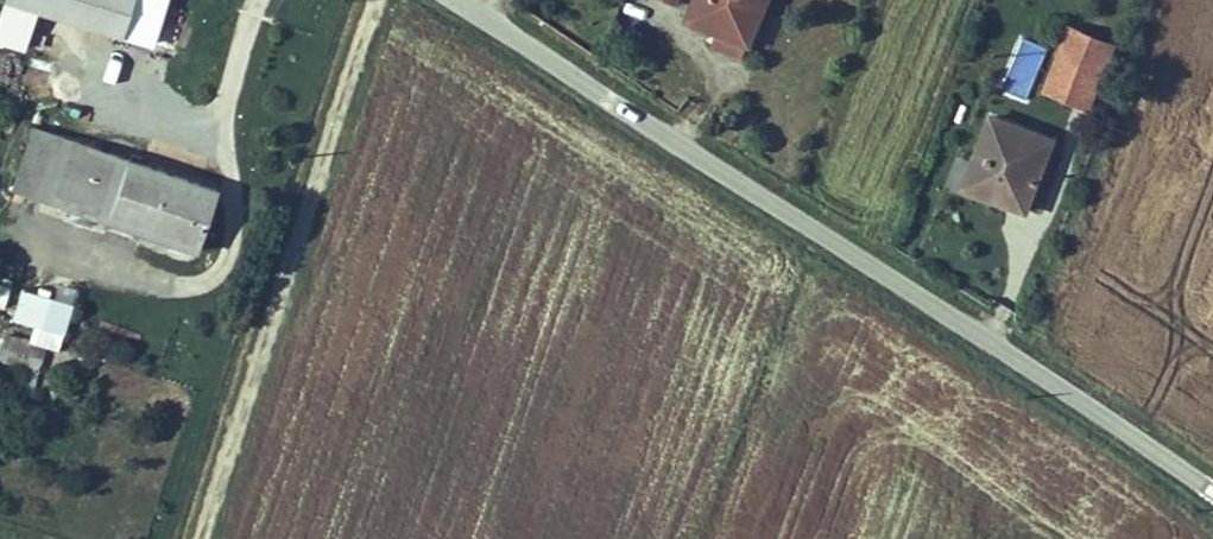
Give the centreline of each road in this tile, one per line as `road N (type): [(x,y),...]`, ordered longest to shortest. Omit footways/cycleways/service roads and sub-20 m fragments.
road 1 (unclassified): [(471,0),(1212,494)]
road 2 (track): [(202,538),(387,0)]

